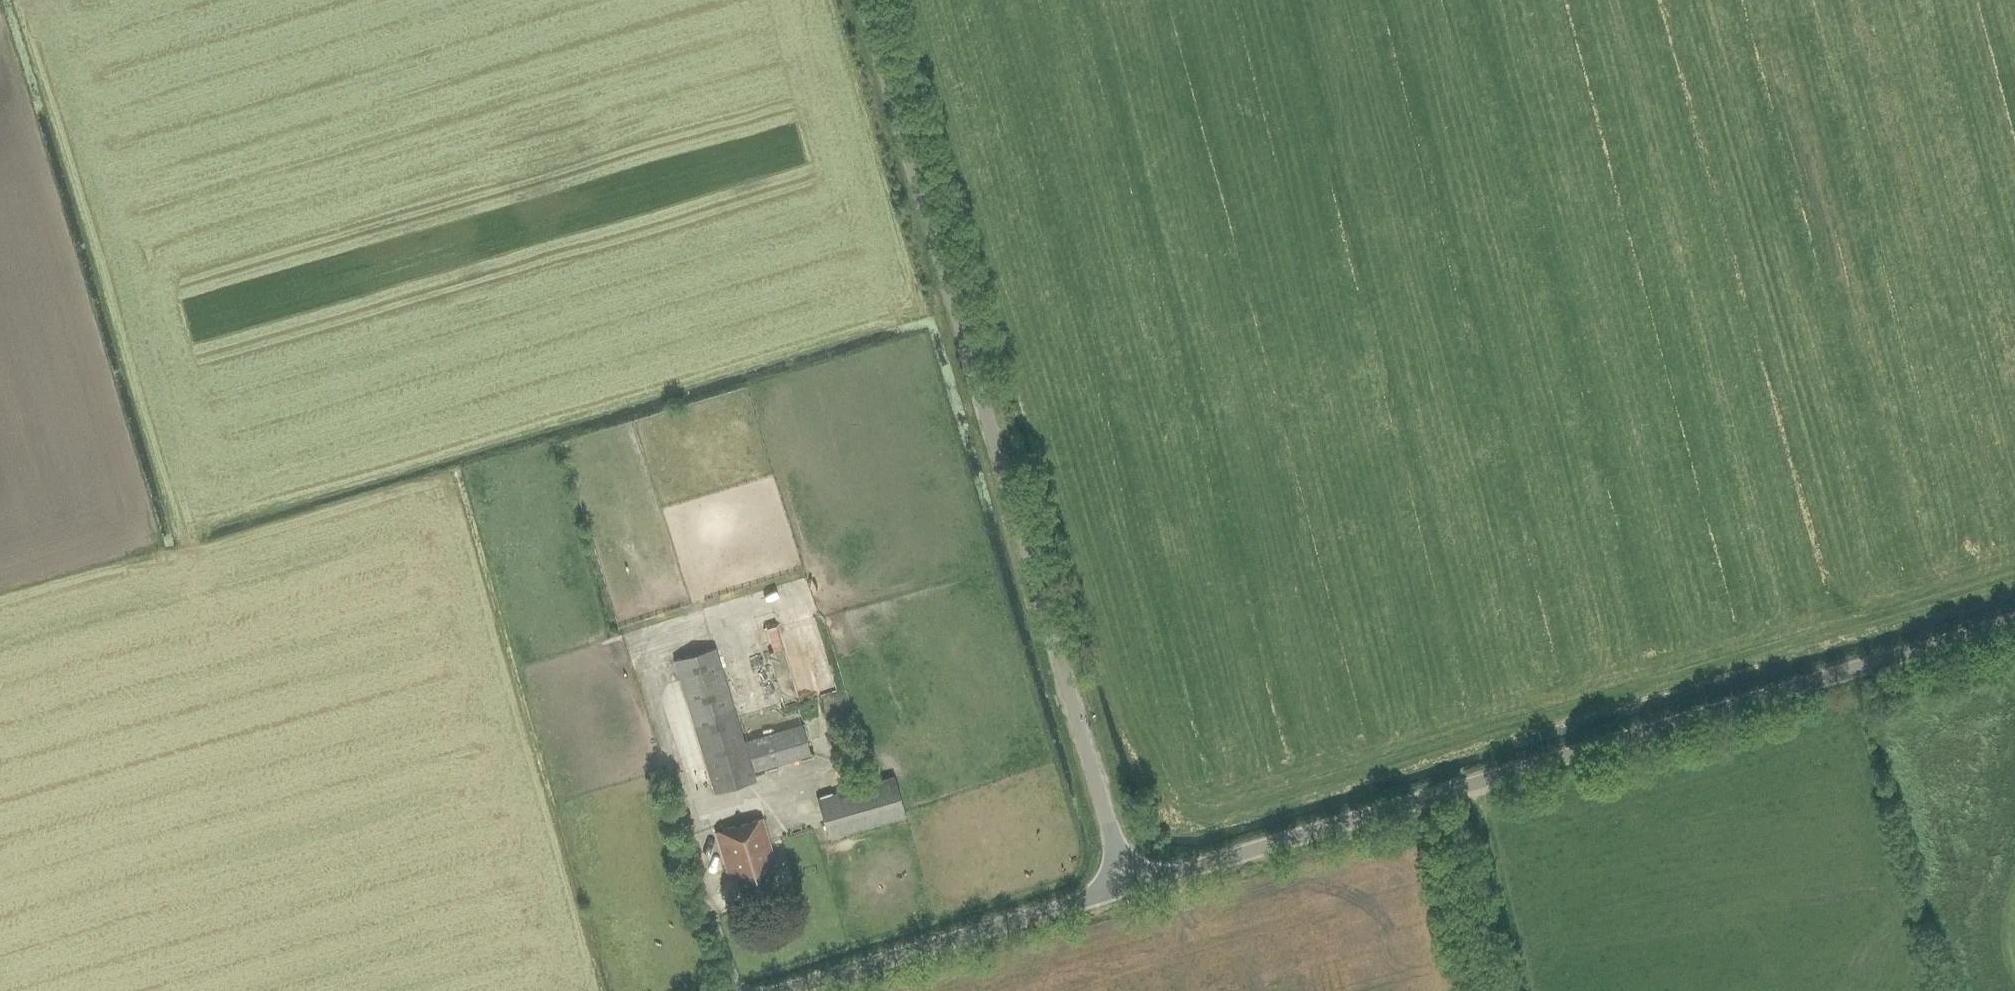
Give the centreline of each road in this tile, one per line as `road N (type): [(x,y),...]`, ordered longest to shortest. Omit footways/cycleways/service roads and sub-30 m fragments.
road 1 (unclassified): [(1127,889),(863,0)]
road 2 (tertiary): [(1127,889),(2014,622)]
road 3 (tertiary): [(785,990),(1127,889)]

